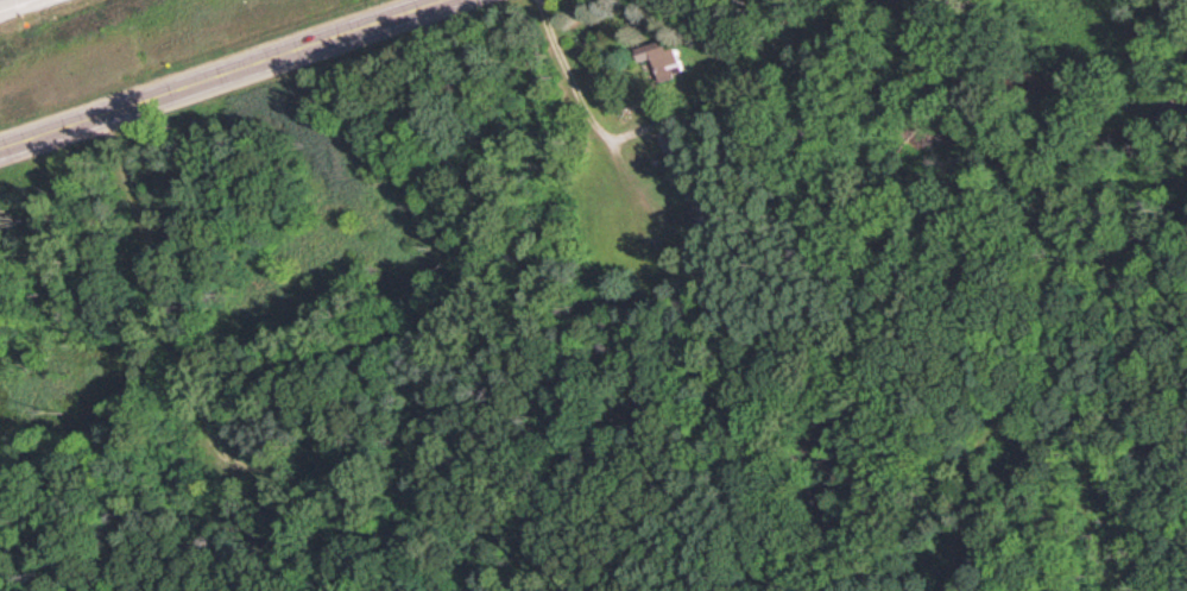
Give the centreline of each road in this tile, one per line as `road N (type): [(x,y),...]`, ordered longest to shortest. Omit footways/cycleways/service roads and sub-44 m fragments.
road 1 (tertiary): [(0,145),(429,0)]

